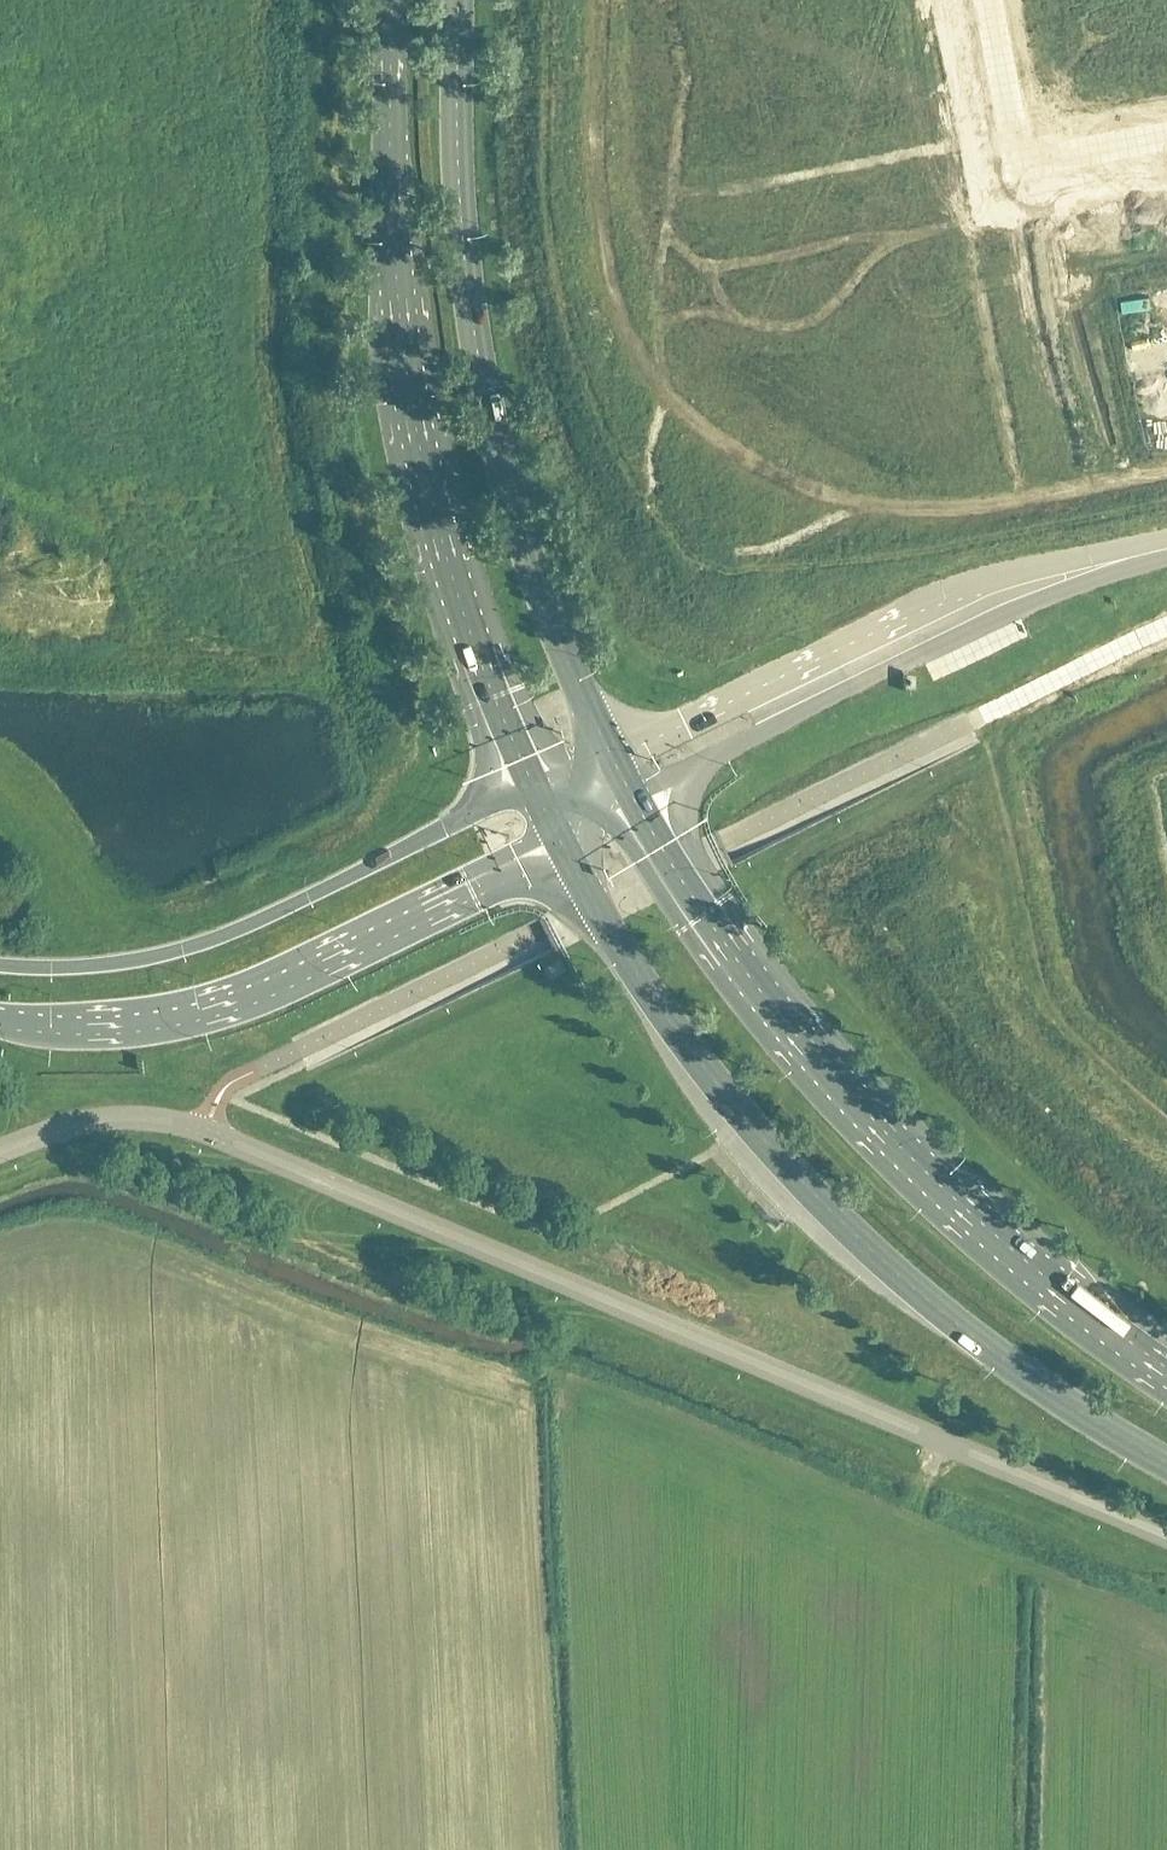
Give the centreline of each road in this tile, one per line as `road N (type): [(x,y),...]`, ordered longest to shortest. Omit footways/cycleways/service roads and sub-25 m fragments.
road 1 (residential): [(0,1149),(88,1120),(140,1117),(205,1129),(1166,1535)]
road 2 (primary): [(566,849),(625,957),(703,1068),(815,1194),(1006,1361),(1166,1462)]
road 3 (primary): [(392,0),(394,257),(420,461),(468,624),(534,786)]
road 4 (primary): [(610,753),(542,597),(481,381),(460,195),(458,0)]
road 5 (primary): [(1166,1368),(1076,1306),(865,1109),(705,912),(641,811)]
road 6 (primary): [(0,1020),(111,1027),(239,1000),(566,849)]
road 7 (primary): [(534,786),(189,947),(109,964),(0,965)]
road 8 (residential): [(1166,554),(968,599),(830,673)]
road 9 (residential): [(975,0),(1005,174),(1166,141)]

